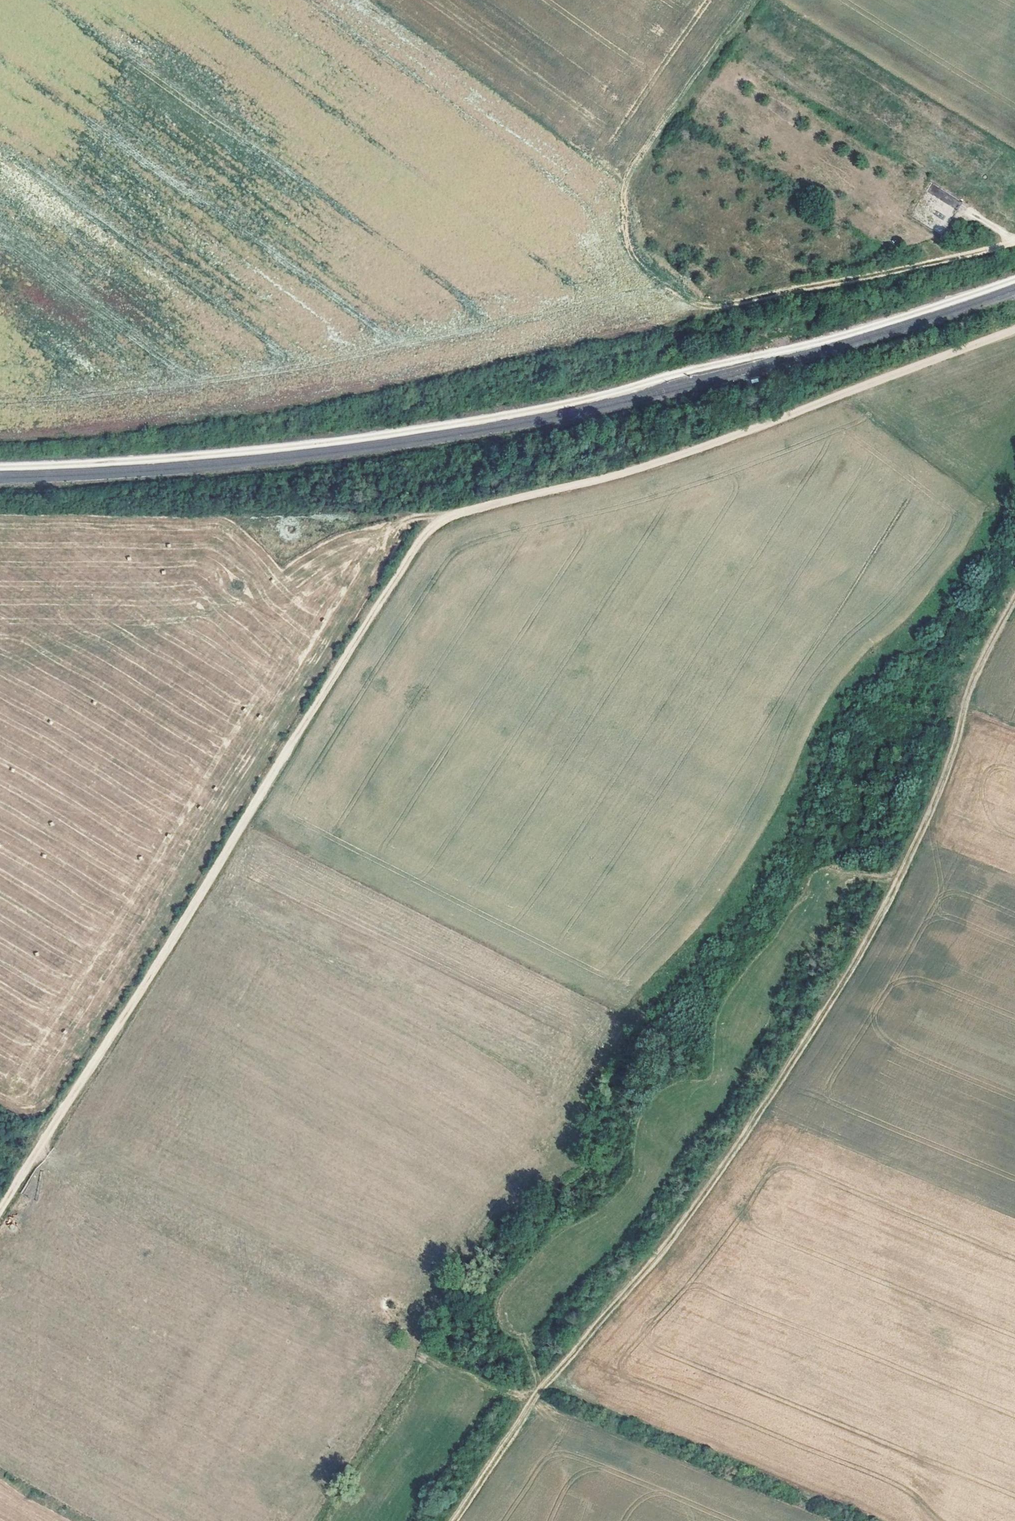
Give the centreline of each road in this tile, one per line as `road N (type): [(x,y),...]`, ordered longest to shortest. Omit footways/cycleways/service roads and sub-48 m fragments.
road 1 (track): [(1014,328),(668,459),(435,526),(0,1213)]
road 2 (track): [(453,1520),(539,1391),(689,1218),(871,939),(950,764),(980,665),(1014,601)]
road 3 (track): [(1014,243),(718,307)]
road 4 (track): [(764,0),(628,195)]

